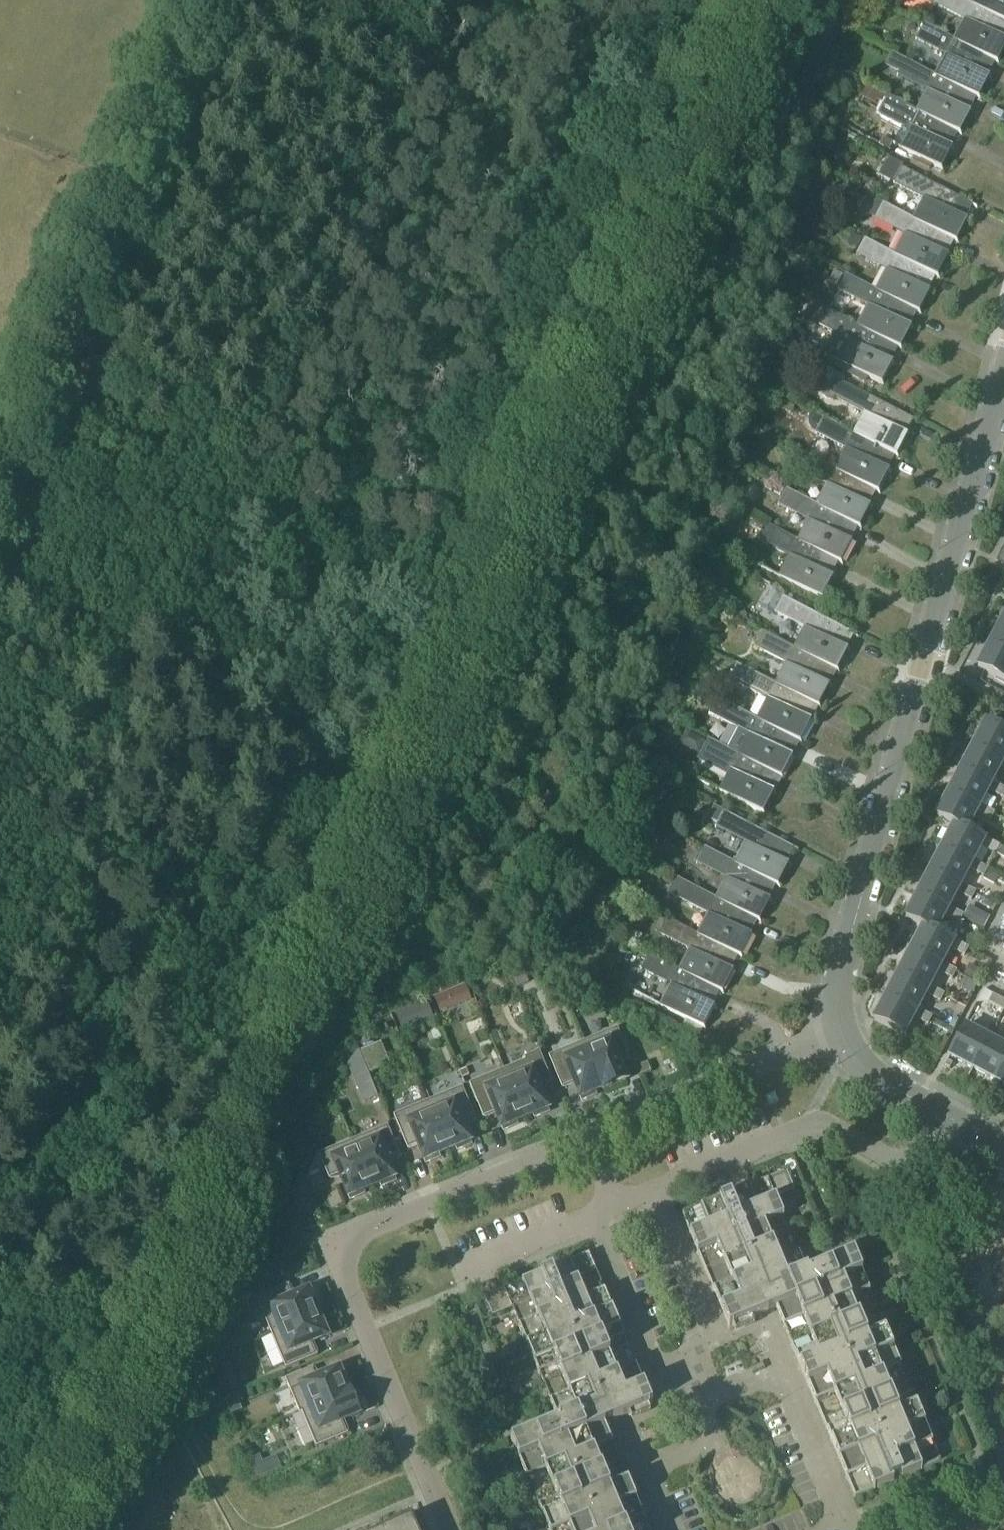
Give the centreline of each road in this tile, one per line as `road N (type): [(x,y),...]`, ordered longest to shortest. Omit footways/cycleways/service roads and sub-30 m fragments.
road 1 (track): [(762,0),(56,1529)]
road 2 (tertiary): [(842,1030),(834,984),(1003,382)]
road 3 (residential): [(452,1529),(335,1257),(344,1236),(584,1136)]
road 4 (track): [(193,0),(0,479)]
road 5 (track): [(37,388),(503,566)]
road 6 (residential): [(941,1119),(908,1170),(830,1125),(811,1124),(655,1191)]
road 7 (residential): [(584,1136),(842,1030)]
road 8 (residential): [(592,1218),(660,1378),(686,1369)]
road 9 (residential): [(686,1369),(714,1332),(655,1191)]
road 10 (residential): [(830,1529),(849,1522),(781,1365)]
road 11 (residential): [(592,1218),(466,1271)]
road 12 (tertiary): [(941,1119),(861,1064),(842,1030)]
road 13 (residential): [(698,1398),(715,1438),(640,1469)]

